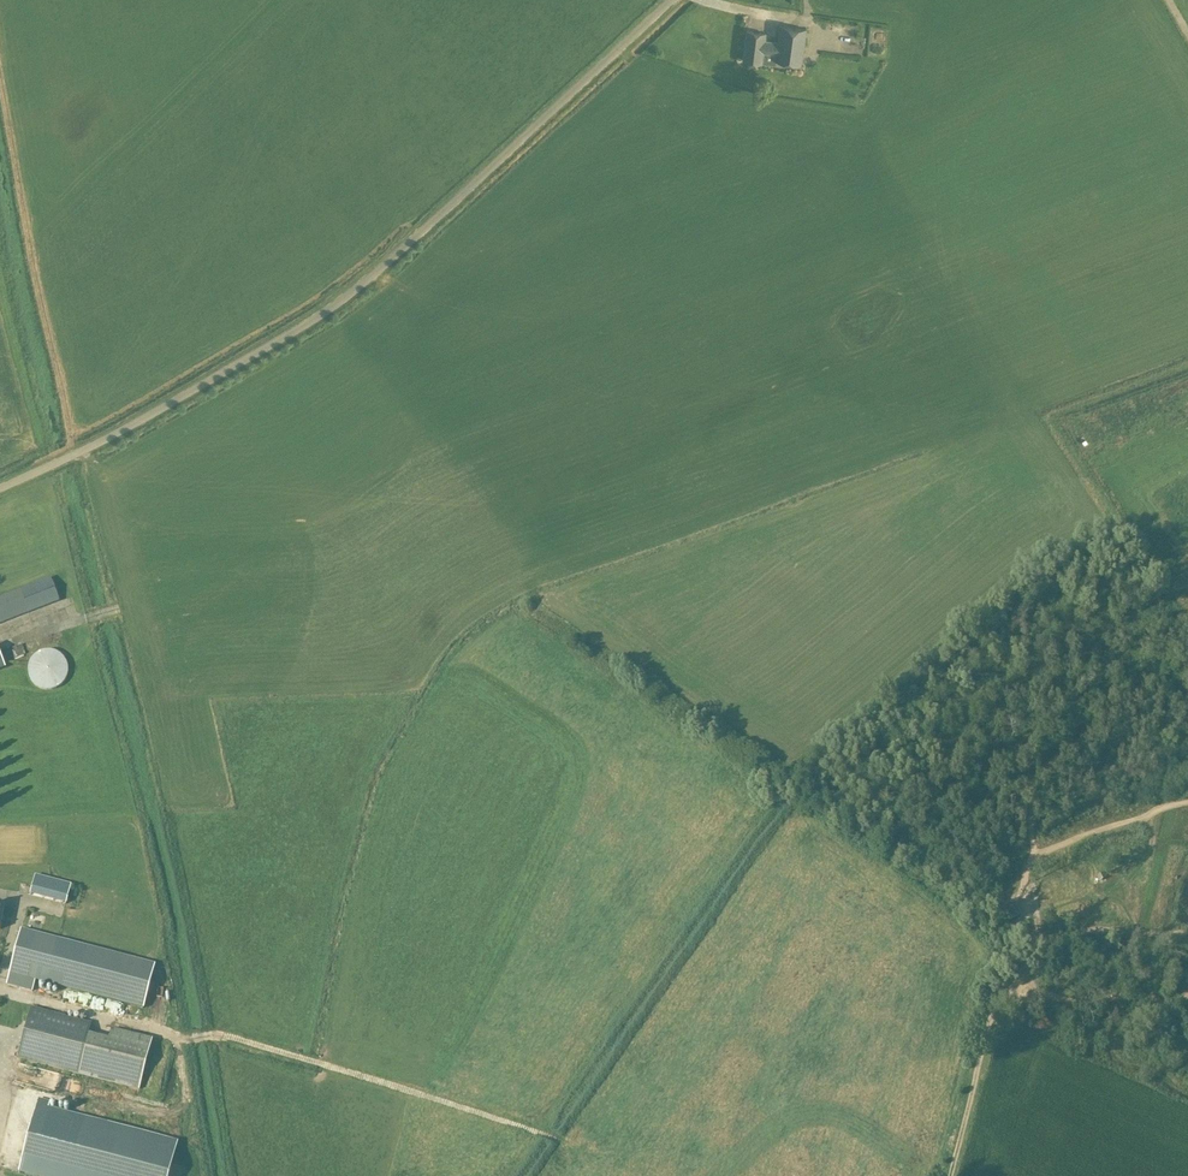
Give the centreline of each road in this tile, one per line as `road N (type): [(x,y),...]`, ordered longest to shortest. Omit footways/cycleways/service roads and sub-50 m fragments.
road 1 (unclassified): [(0,487),(114,434),(351,297),(674,0)]

